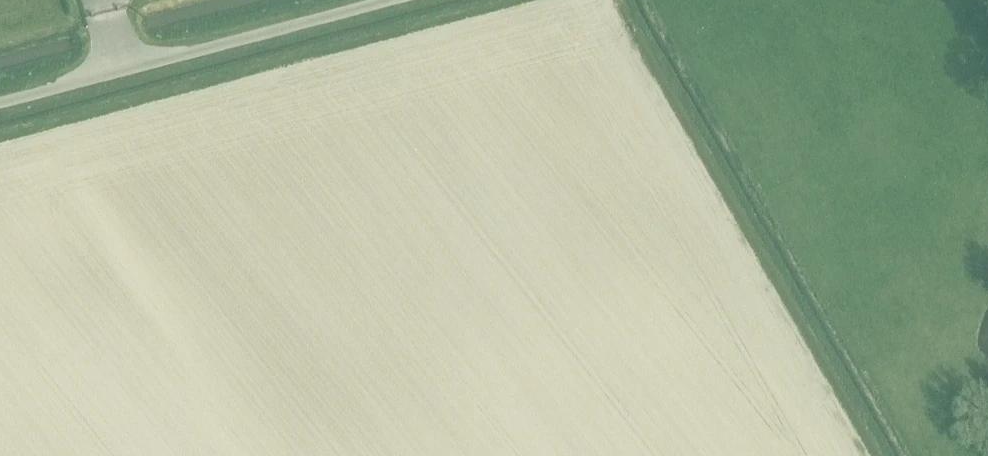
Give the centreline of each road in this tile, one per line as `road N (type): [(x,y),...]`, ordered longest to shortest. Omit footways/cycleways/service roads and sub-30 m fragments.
road 1 (unclassified): [(0,104),(392,0)]

